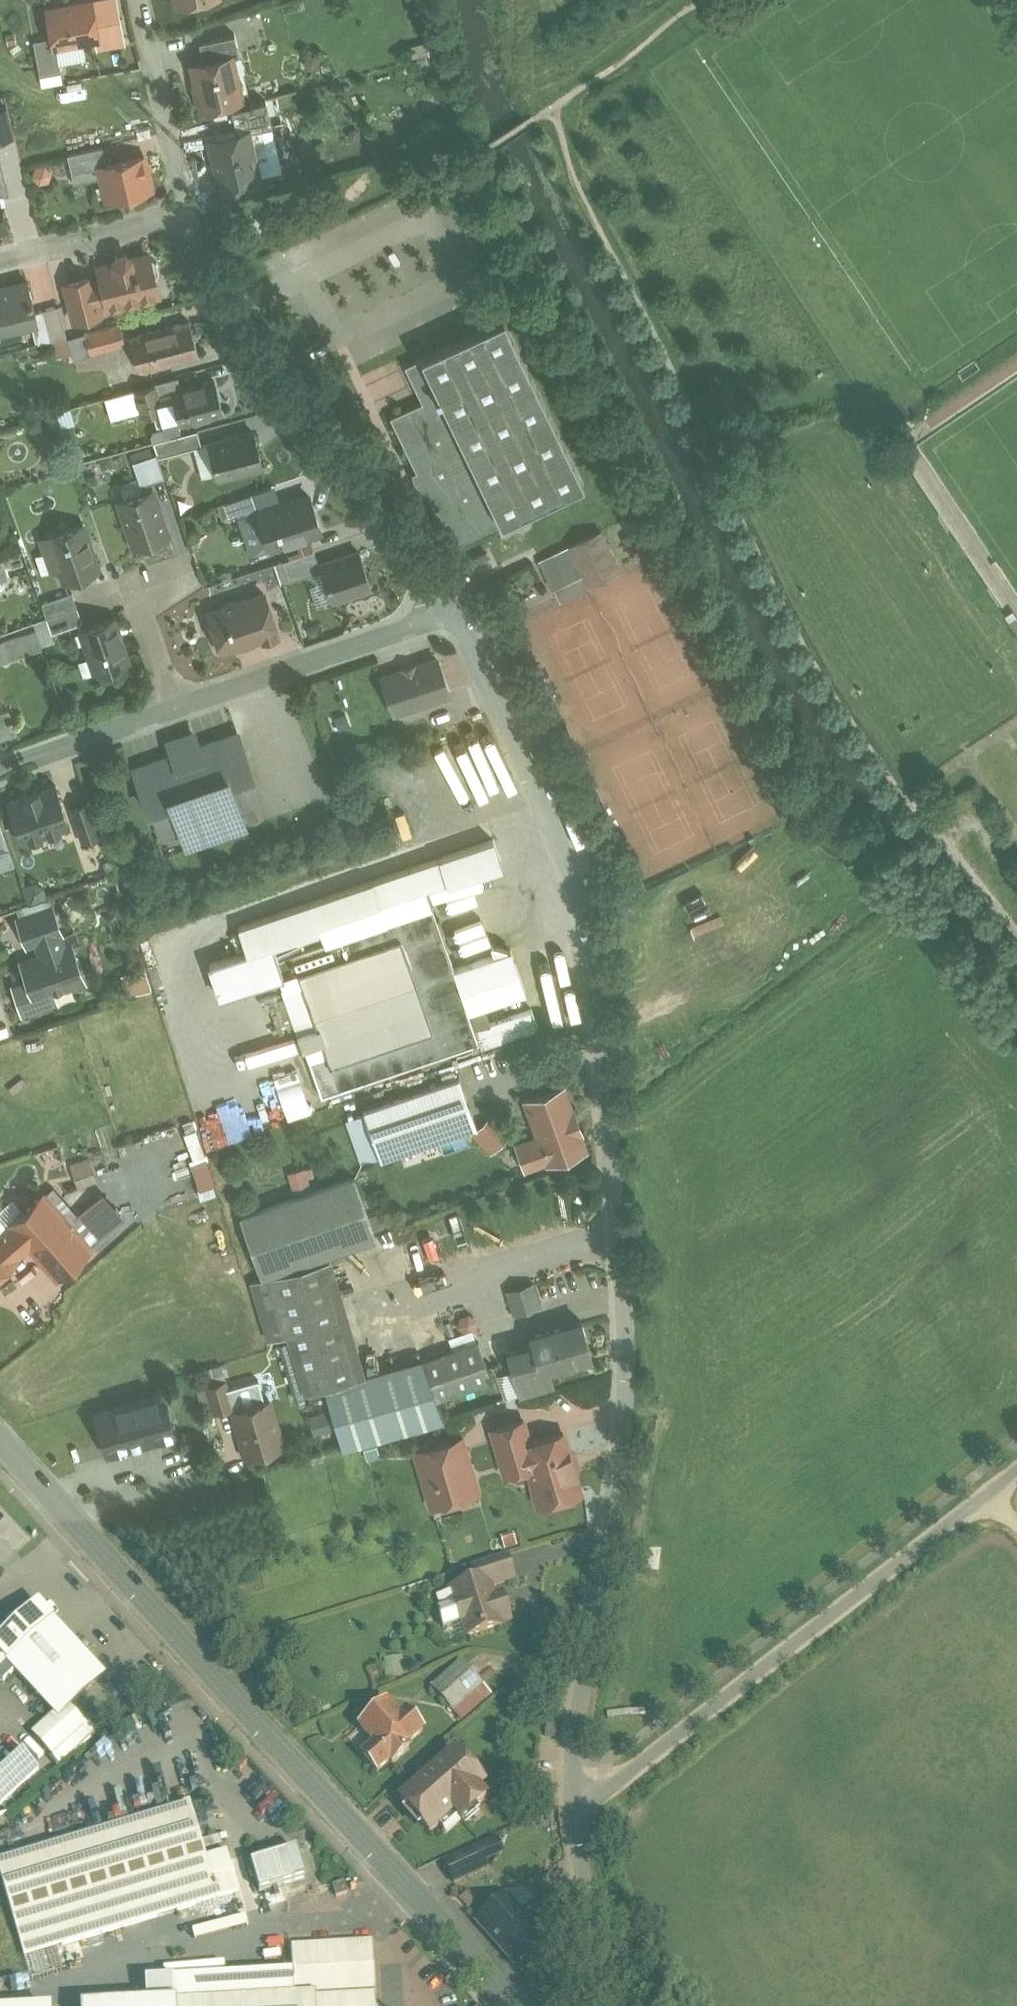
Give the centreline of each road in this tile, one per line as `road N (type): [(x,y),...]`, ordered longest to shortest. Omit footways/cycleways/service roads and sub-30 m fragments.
road 1 (residential): [(572,1808),(572,1747),(626,1400),(614,1189),(583,916),(451,610)]
road 2 (tertiary): [(519,2005),(0,1440)]
road 3 (unclassified): [(600,1791),(603,1766),(624,1748),(1016,1445)]
road 4 (unclassified): [(600,1791),(1016,1477)]
road 5 (residential): [(451,610),(250,362),(191,218)]
road 6 (residential): [(451,610),(185,709)]
road 7 (residential): [(191,218),(139,0)]
road 8 (residential): [(615,2005),(572,1808)]
road 9 (residential): [(191,218),(0,265)]
road 10 (residential): [(185,709),(0,772)]
road 11 (residential): [(184,576),(145,591),(185,709)]

